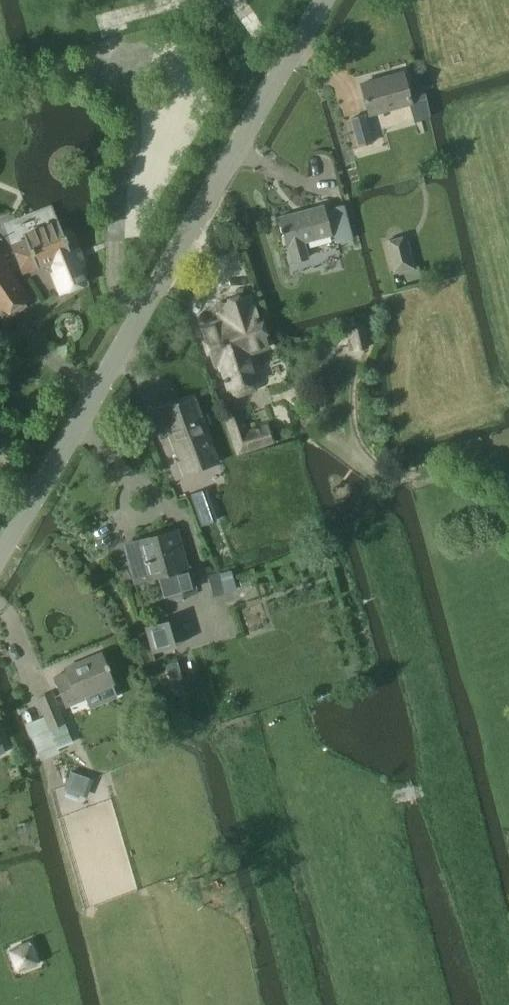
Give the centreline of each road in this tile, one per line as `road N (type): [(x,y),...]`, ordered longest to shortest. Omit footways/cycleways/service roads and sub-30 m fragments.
road 1 (tertiary): [(0,556),(326,0)]

